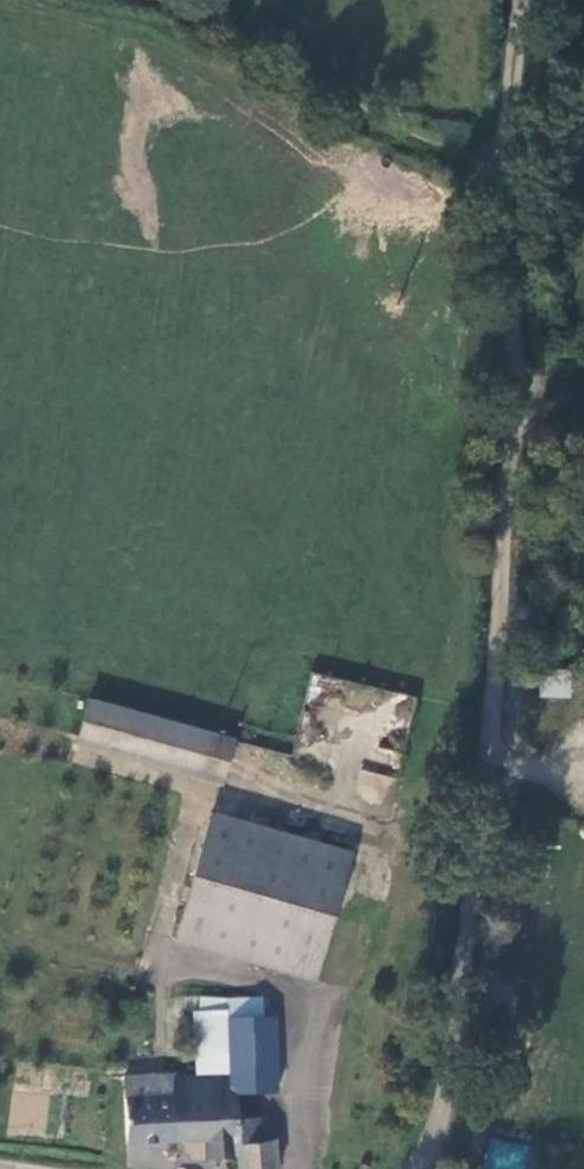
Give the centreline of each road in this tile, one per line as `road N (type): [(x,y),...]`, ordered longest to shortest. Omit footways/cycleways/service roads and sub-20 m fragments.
road 1 (unclassified): [(415,1168),(437,1136),(490,689),(510,408),(546,374),(583,383)]
road 2 (track): [(510,408),(509,191)]
road 3 (track): [(509,191),(531,0)]

